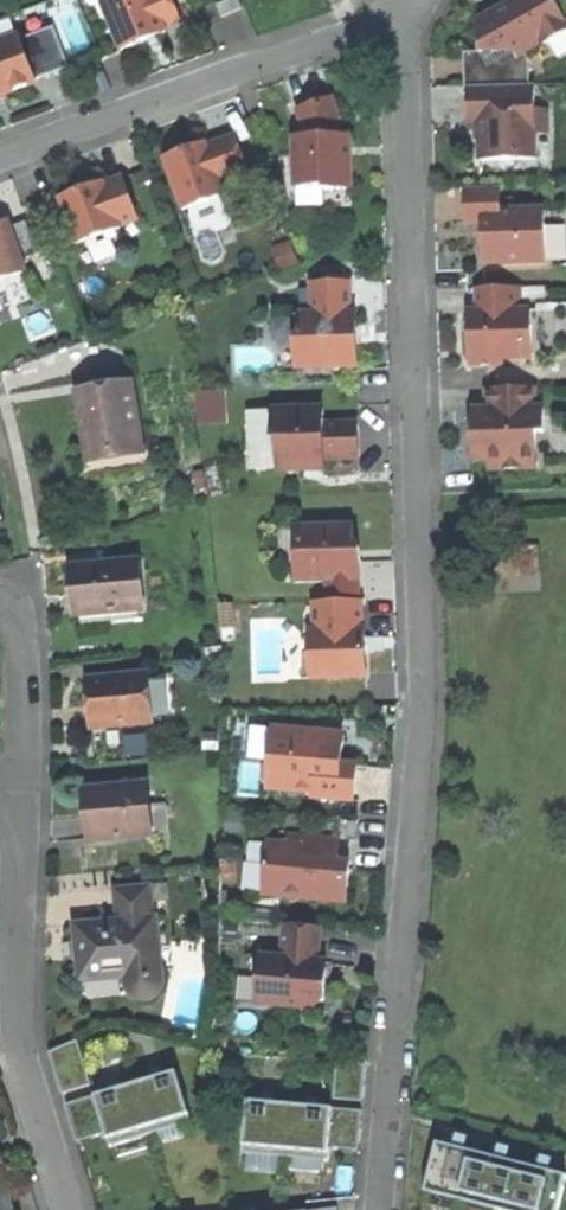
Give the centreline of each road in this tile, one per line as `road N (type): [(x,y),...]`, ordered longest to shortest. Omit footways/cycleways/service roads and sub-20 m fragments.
road 1 (residential): [(406,10),(424,706),(380,1209)]
road 2 (residential): [(0,161),(406,10)]
road 3 (residential): [(69,1209),(20,1037),(24,820)]
road 4 (residential): [(24,820),(23,636),(0,601)]

